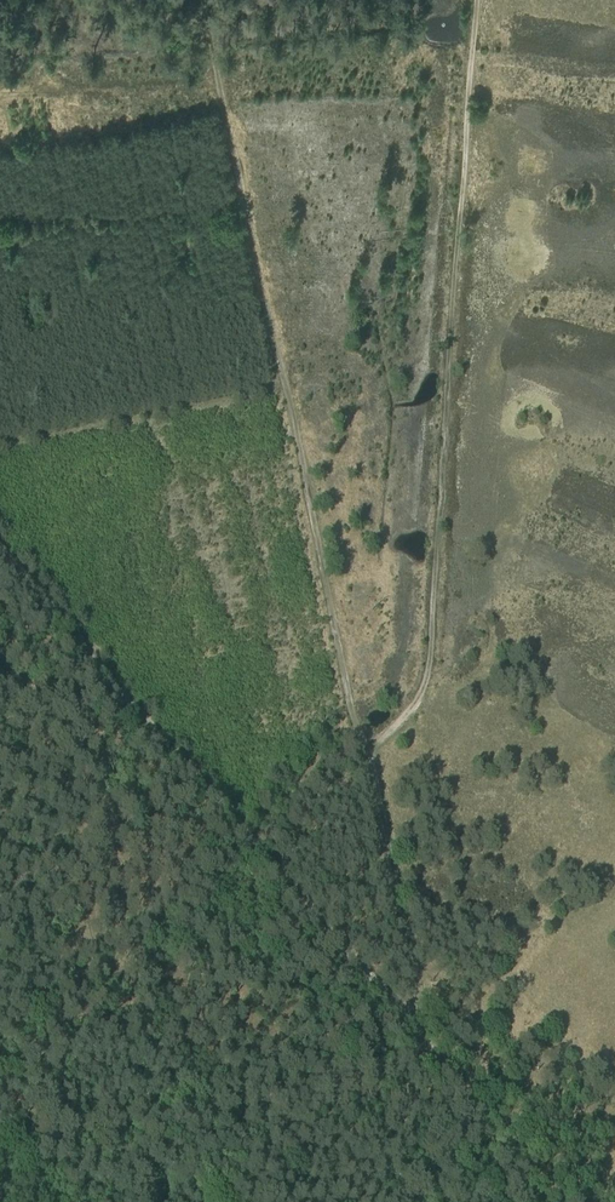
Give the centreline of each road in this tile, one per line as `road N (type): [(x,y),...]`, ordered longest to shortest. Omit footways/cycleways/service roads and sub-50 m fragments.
road 1 (track): [(474,0),(431,657),(428,680),(403,720),(364,741)]
road 2 (track): [(364,741),(352,717),(202,0)]
road 3 (track): [(0,544),(316,925),(423,1037)]
road 4 (track): [(364,741),(423,1037)]
road 5 (track): [(423,1037),(419,1087),(364,1201)]

